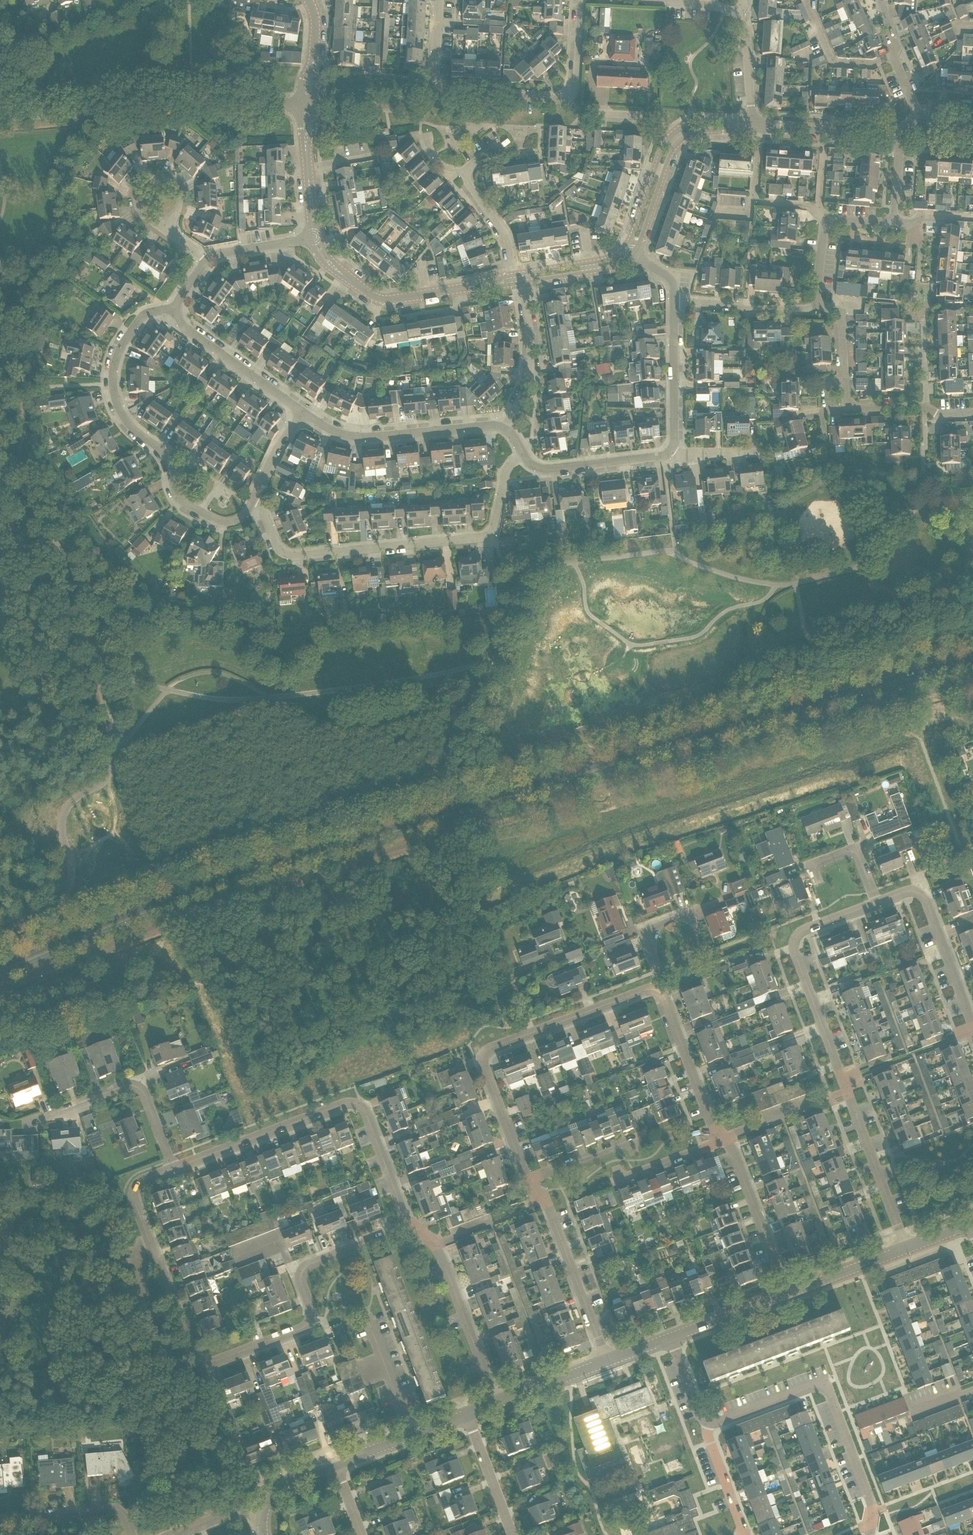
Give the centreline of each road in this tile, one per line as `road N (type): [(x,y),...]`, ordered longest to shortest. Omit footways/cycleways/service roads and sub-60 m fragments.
road 1 (secondary): [(972,657),(277,862),(0,967)]
road 2 (secondary): [(0,976),(313,860),(972,667)]
road 3 (residential): [(411,1226),(362,1108),(344,1103),(135,1181),(195,1360),(211,1363),(305,1328),(303,1279),(310,1263),(397,1231)]
road 4 (residential): [(605,1364),(547,1204),(527,1178),(481,1066),(489,1047),(647,989),(662,991)]
road 5 (residential): [(905,1253),(793,947),(798,932),(875,902)]
road 6 (residential): [(255,495),(284,555),(483,536),(494,527),(506,470),(523,454)]
road 7 (residential): [(176,309),(142,315),(118,353),(116,400),(125,420),(165,453),(183,503),(227,523),(242,518),(255,495)]
road 8 (residential): [(787,1297),(662,991)]
road 9 (residential): [(581,0),(576,89),(561,101),(440,90),(441,0)]
road 10 (unclassified): [(0,119),(237,101),(307,105)]
road 11 (residential): [(523,454),(546,469),(671,450),(675,302)]
road 12 (residential): [(870,1534),(872,1506),(823,1388),(708,1422)]
road 13 (residential): [(315,238),(326,261),(389,300),(514,280)]
road 14 (residential): [(505,425),(351,436),(303,412)]
road 15 (residential): [(498,1404),(436,1244),(411,1226)]
road 16 (residential): [(972,1023),(925,899),(906,890),(875,902)]
road 17 (residential): [(303,412),(185,328),(176,309)]
road 18 (residential): [(505,425),(530,365),(522,278)]
road 19 (residential): [(132,1534),(125,1517),(111,1509),(0,1519)]
road 20 (residential): [(675,302),(748,310),(816,303)]
road 21 (residential): [(307,105),(315,238)]
road 22 (residential): [(893,56),(833,63),(807,0)]
road 23 (residential): [(512,1534),(466,1416)]
road 24 (residential): [(410,1437),(368,1318)]
road 25 (residential): [(972,410),(846,409)]
road 26 (residential): [(787,1297),(905,1253)]
road 27 (residential): [(669,1341),(787,1297)]
road 28 (residential): [(662,991),(646,929),(680,914),(696,929)]
road 29 (residential): [(846,409),(846,321),(816,303)]
road 30 (residential): [(514,280),(505,234),(463,173)]

